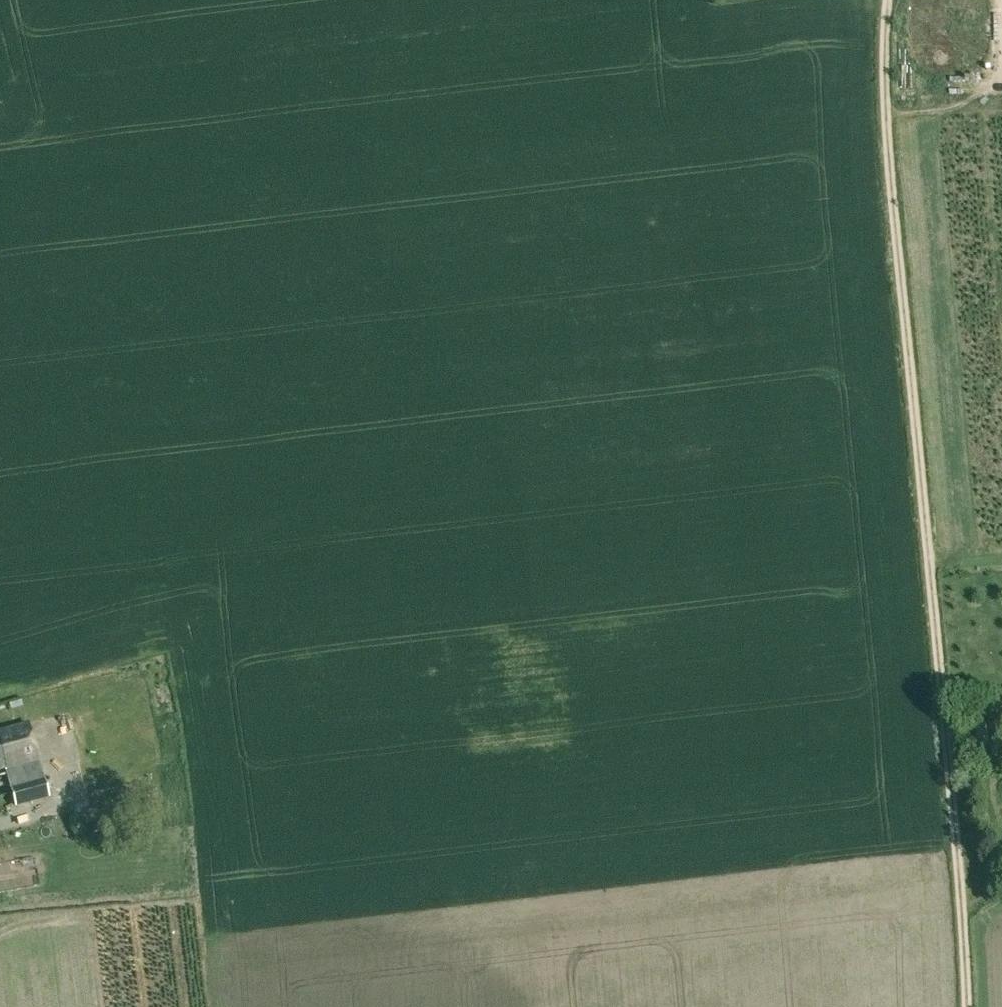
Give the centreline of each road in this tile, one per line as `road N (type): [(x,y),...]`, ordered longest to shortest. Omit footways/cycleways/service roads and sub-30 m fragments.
road 1 (track): [(966,1006),(883,71),(885,0)]

